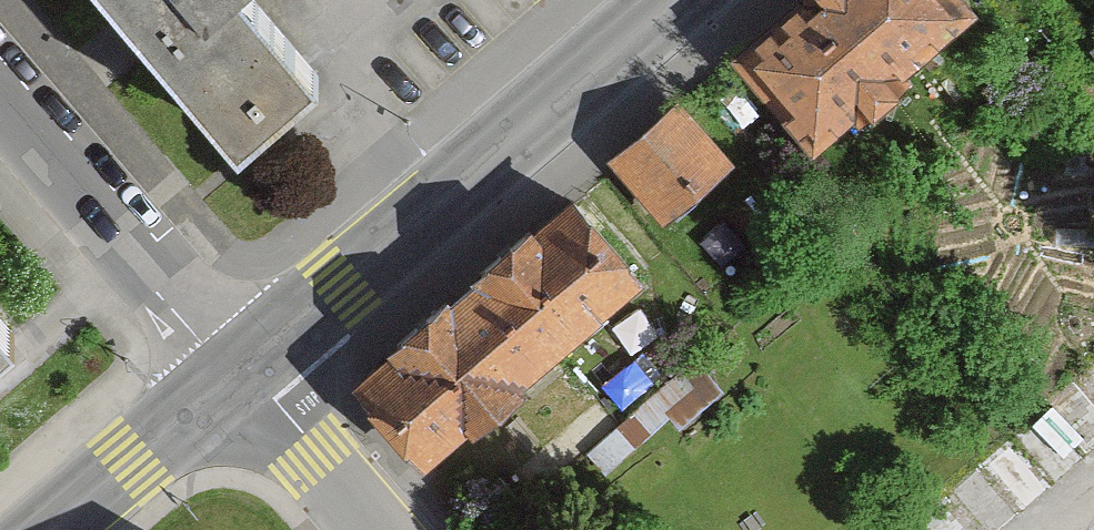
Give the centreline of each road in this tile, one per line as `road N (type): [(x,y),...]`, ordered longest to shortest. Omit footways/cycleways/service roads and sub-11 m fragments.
road 1 (secondary): [(235,368),(669,0)]
road 2 (residential): [(0,93),(235,368)]
road 3 (secondary): [(42,529),(235,368)]
road 4 (residential): [(235,368),(376,529)]

